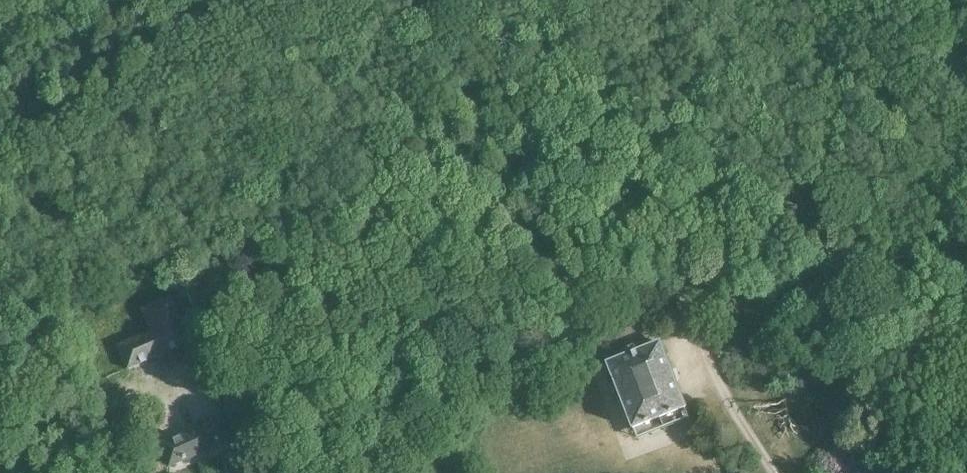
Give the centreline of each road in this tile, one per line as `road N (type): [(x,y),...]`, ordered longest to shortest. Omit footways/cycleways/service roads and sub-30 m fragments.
road 1 (track): [(68,112),(307,0)]

